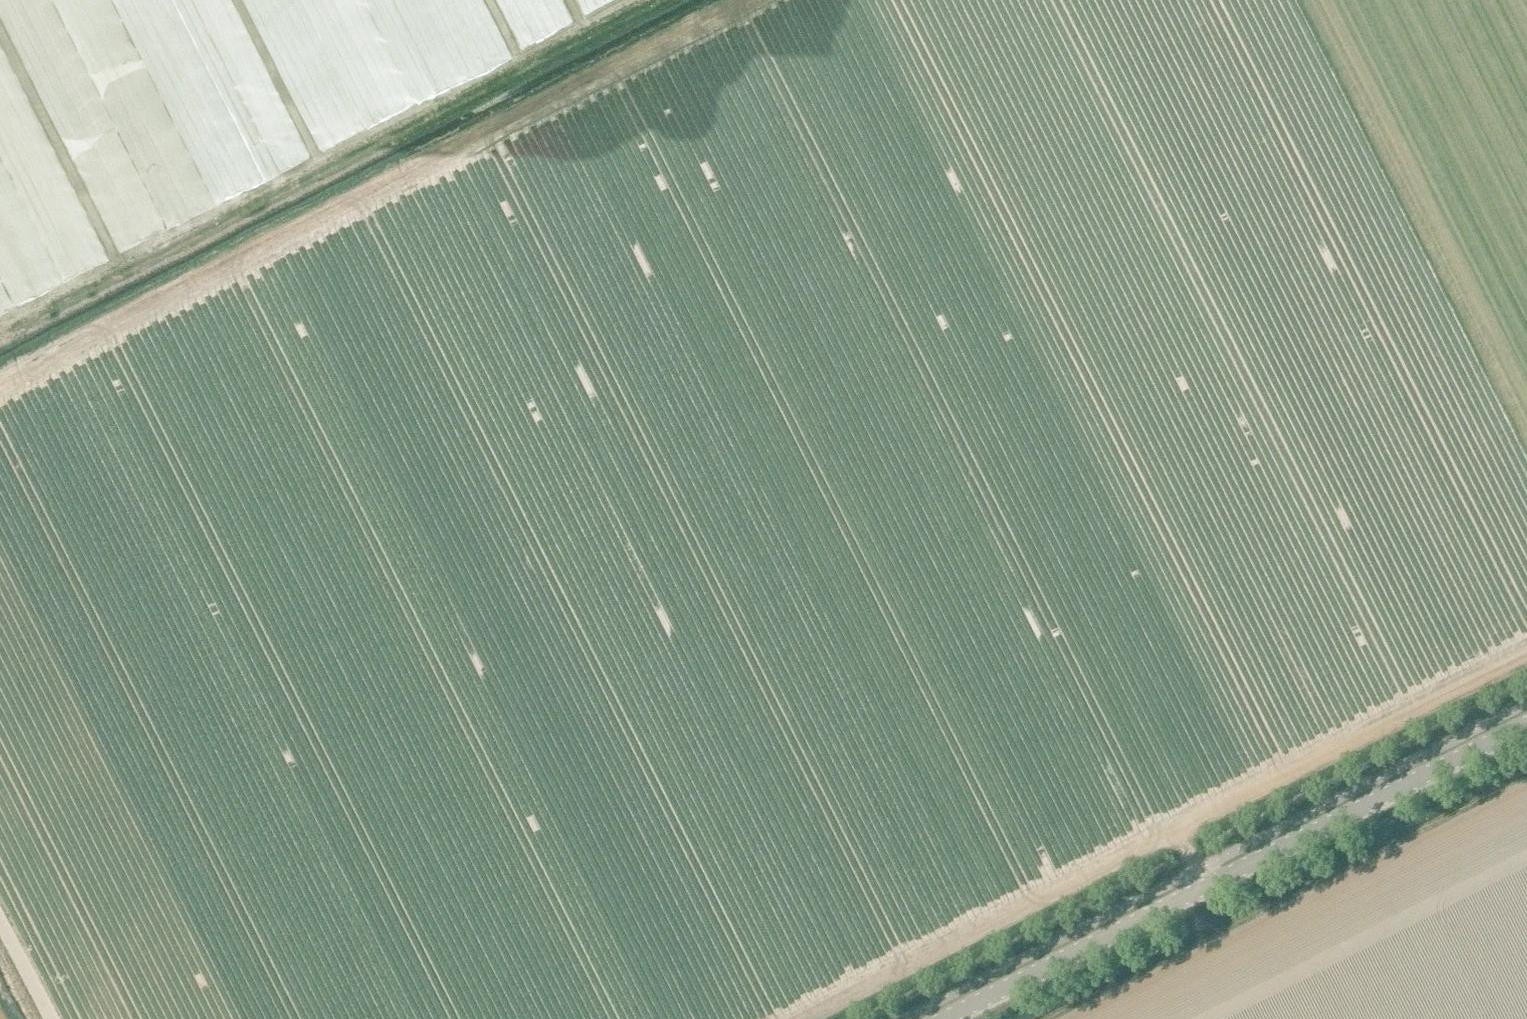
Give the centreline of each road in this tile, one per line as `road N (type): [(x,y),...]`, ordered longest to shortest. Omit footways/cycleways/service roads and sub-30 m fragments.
road 1 (unclassified): [(948,1018),(1526,725)]

